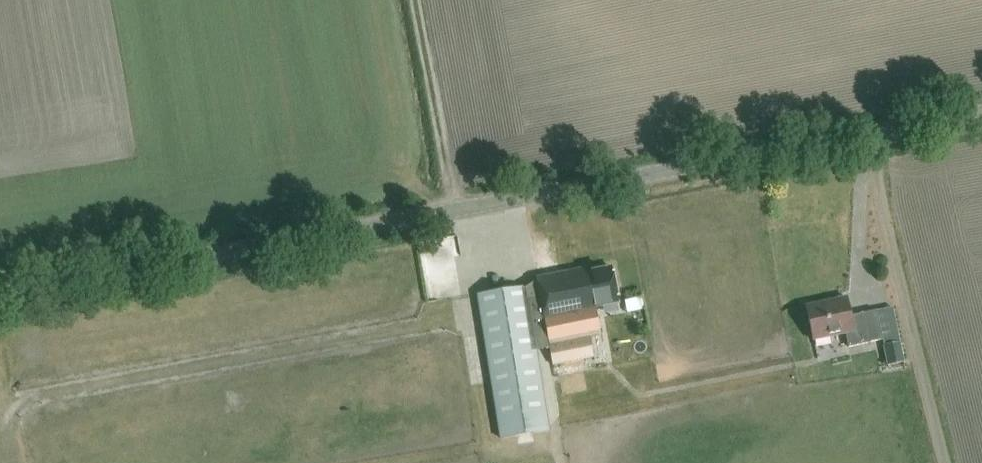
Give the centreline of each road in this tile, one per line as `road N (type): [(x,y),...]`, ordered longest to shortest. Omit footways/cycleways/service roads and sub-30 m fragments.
road 1 (tertiary): [(0,293),(981,111)]
road 2 (track): [(949,462),(869,131)]
road 3 (track): [(416,0),(454,209)]

